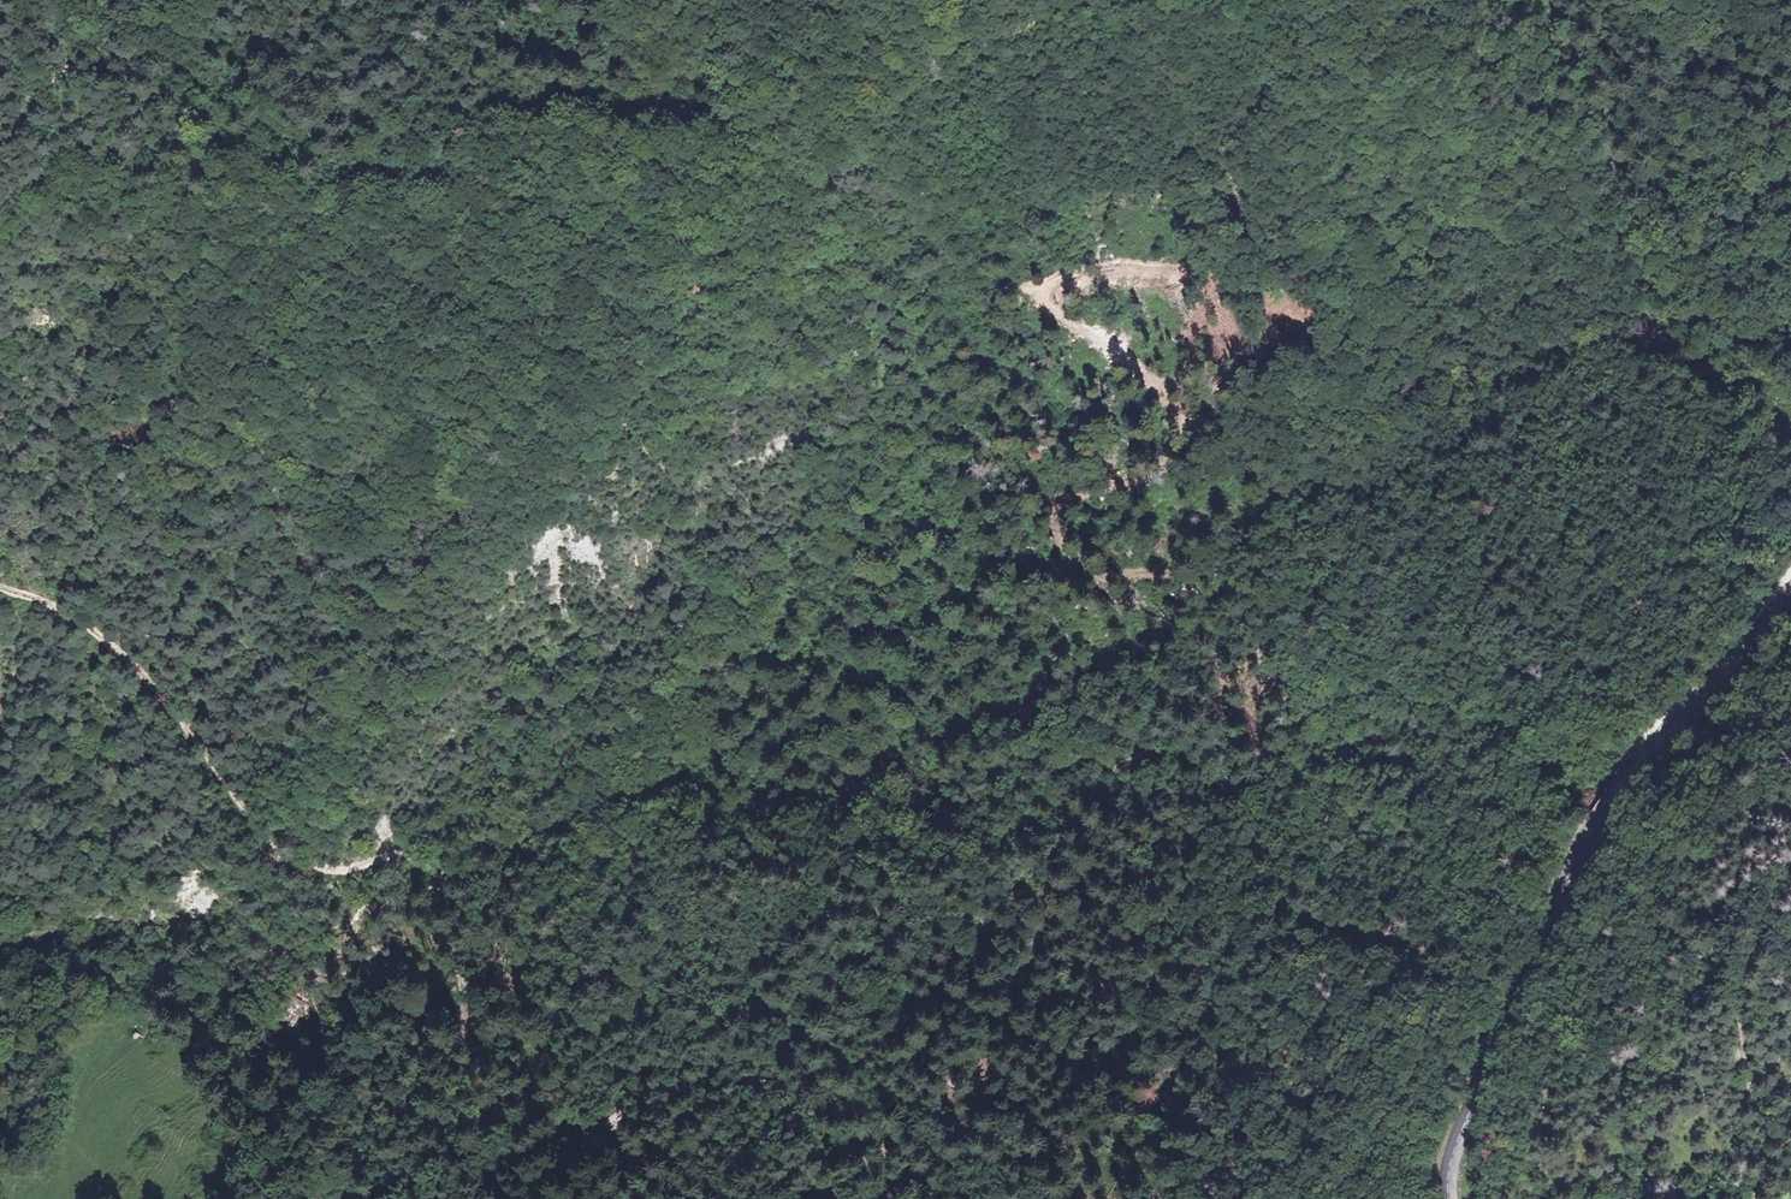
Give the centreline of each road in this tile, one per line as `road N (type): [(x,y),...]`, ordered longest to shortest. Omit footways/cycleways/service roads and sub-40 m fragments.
road 1 (track): [(7,60),(46,73),(143,77),(281,144),(393,174),(587,142),(702,148),(935,76),(1079,0)]
road 2 (track): [(0,586),(86,625),(133,667),(259,834),(278,847),(338,869),(403,856),(449,886),(465,987),(440,1198)]
road 3 (tertiary): [(1790,595),(1611,797),(1471,1101),(1449,1198)]

